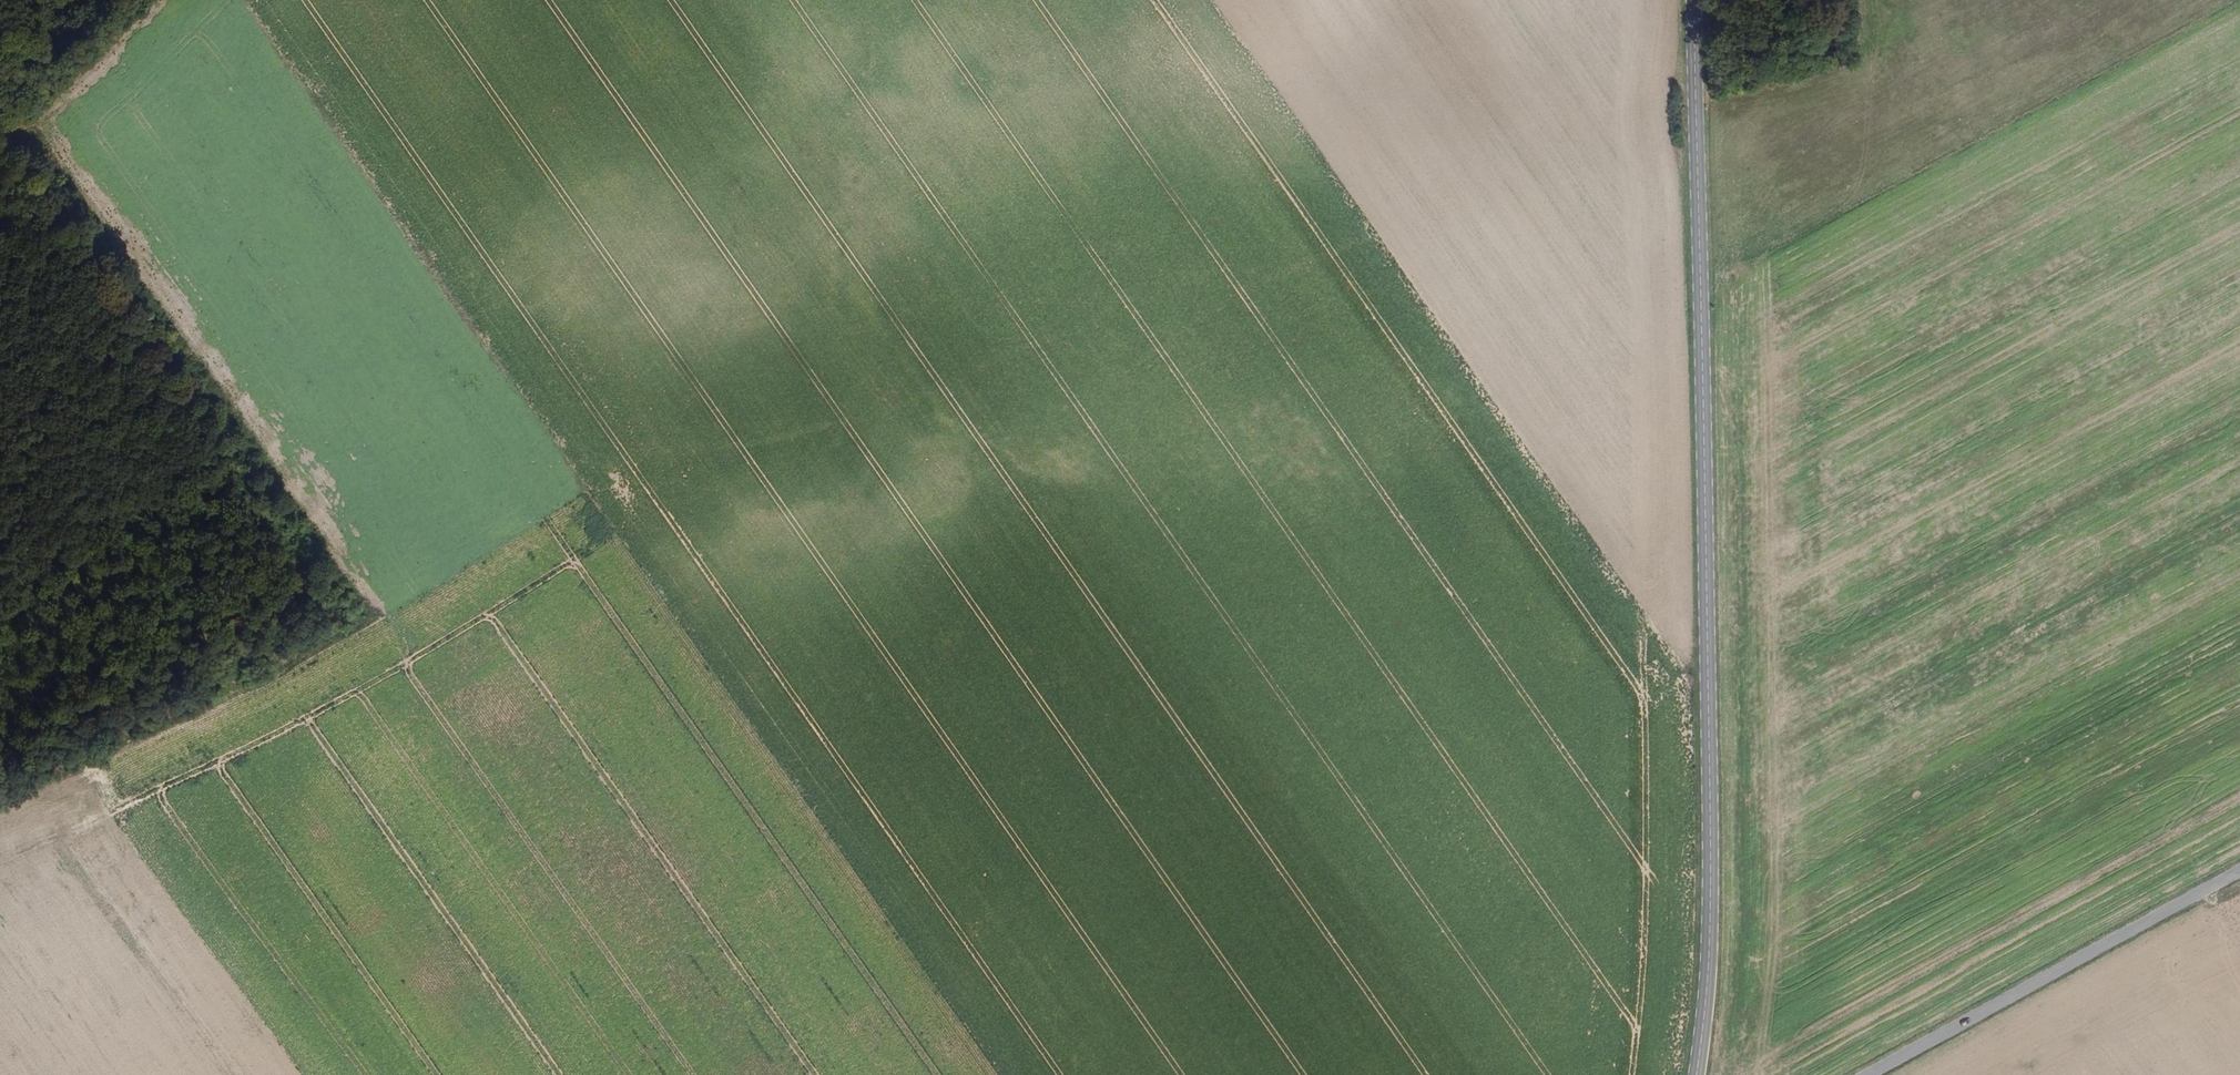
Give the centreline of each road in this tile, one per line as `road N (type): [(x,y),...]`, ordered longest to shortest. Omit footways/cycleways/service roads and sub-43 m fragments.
road 1 (secondary): [(1697,1074),(1710,951),(1712,657),(1698,0)]
road 2 (unclassified): [(1865,1074),(2239,870)]

